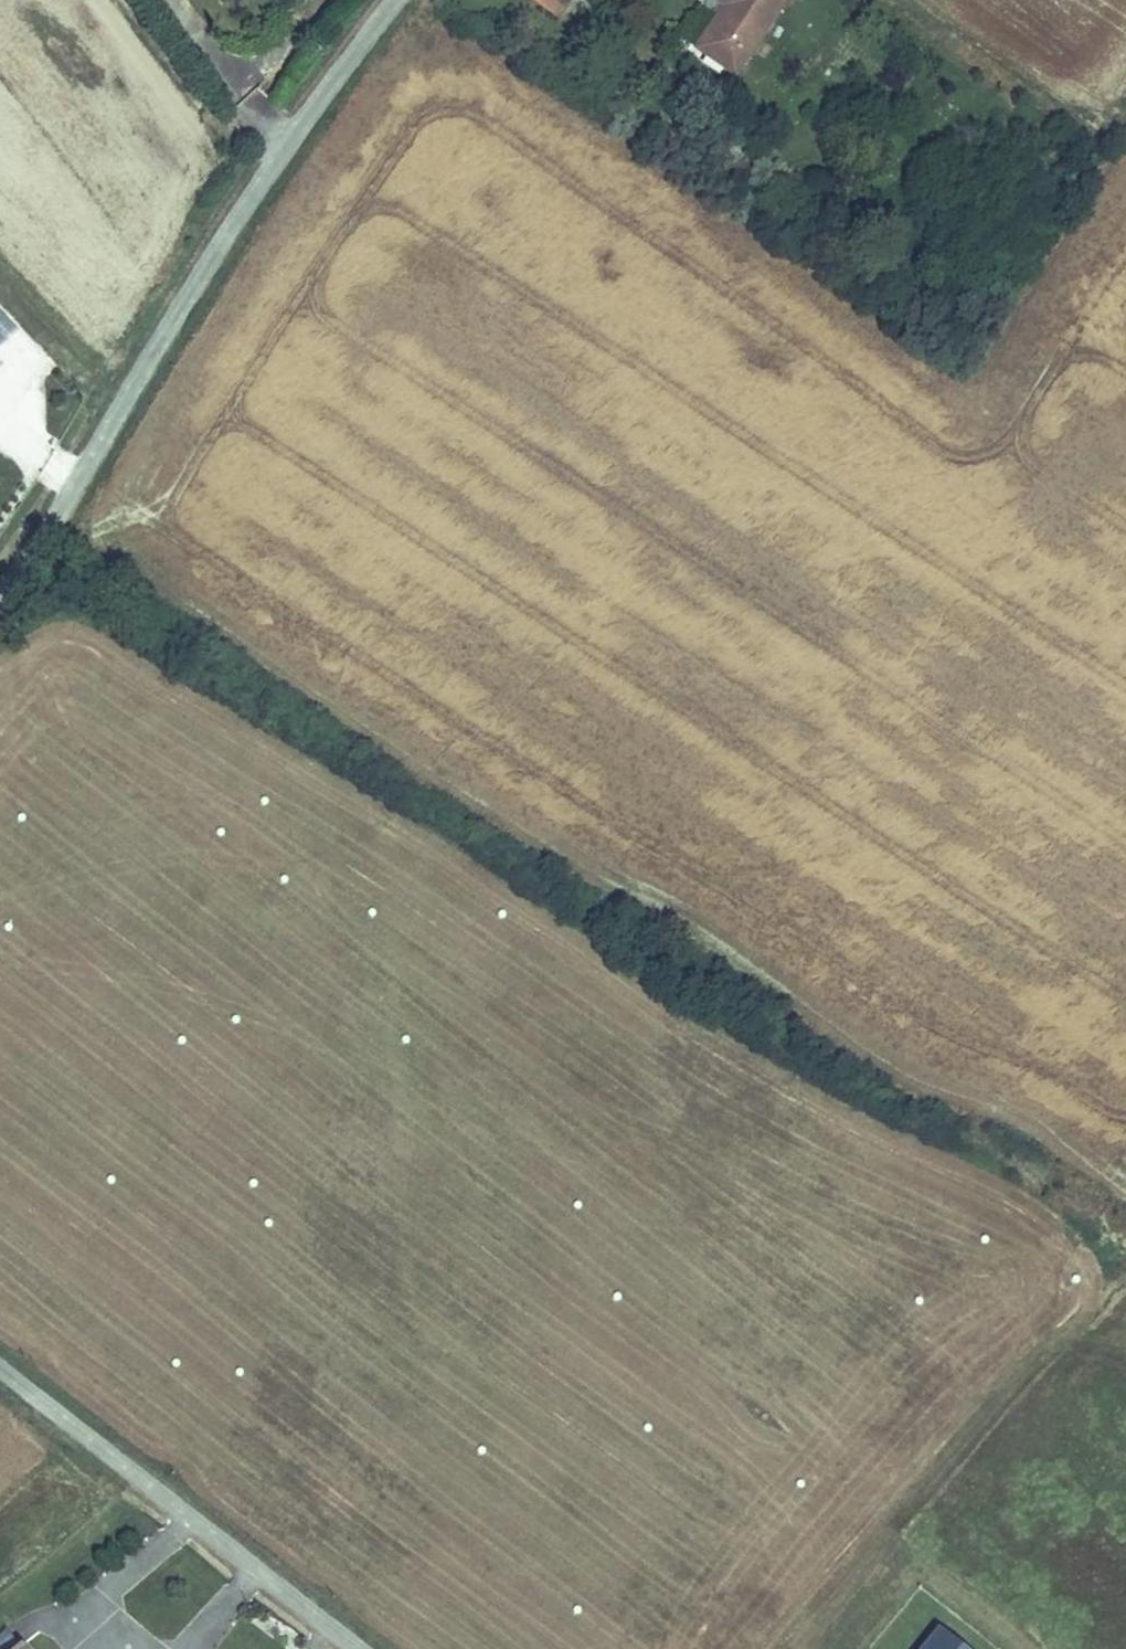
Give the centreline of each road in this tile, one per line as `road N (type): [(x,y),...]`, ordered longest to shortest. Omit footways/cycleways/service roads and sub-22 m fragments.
road 1 (unclassified): [(0,594),(284,147),(394,0)]
road 2 (unclassified): [(362,1648),(0,1367)]

